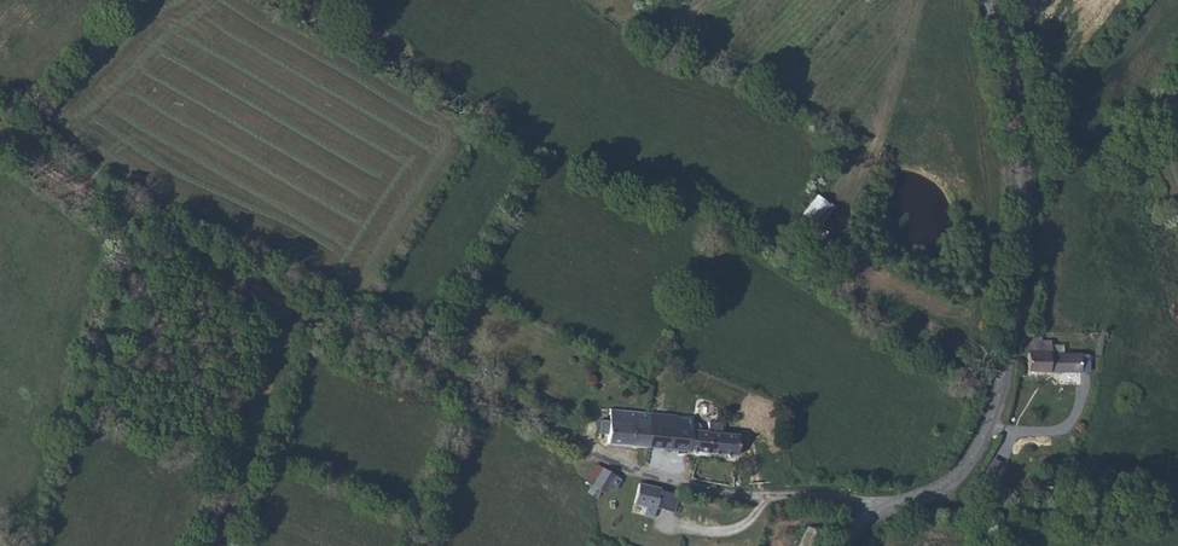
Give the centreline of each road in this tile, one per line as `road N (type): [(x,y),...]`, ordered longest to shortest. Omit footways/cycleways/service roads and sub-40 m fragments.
road 1 (track): [(599,455),(189,256),(0,137)]
road 2 (unclassified): [(848,545),(886,508),(956,480),(990,427),(1005,376),(1025,164),(988,0)]
road 3 (track): [(215,545),(305,309)]
road 4 (track): [(938,493),(962,501),(1147,510),(1177,496)]

